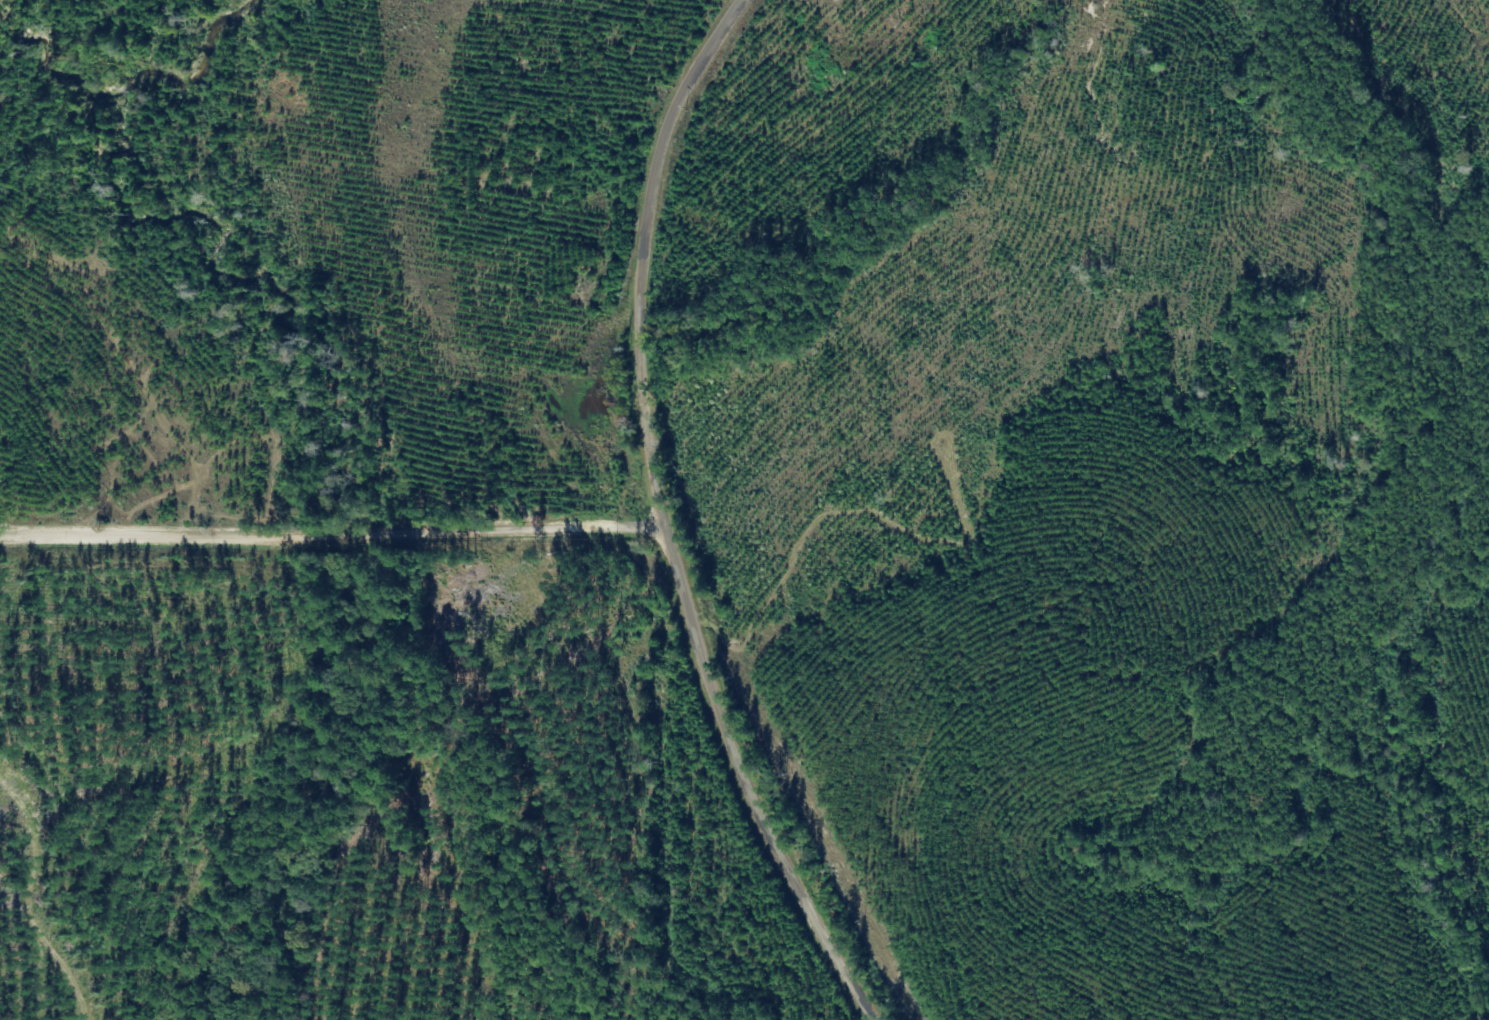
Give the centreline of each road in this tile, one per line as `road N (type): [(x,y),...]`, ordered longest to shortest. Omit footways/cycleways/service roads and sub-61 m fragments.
road 1 (residential): [(872,1019),(722,727),(695,642),(640,390),(634,319),(643,238),(671,150),(746,0)]
road 2 (residential): [(667,522),(0,534)]

